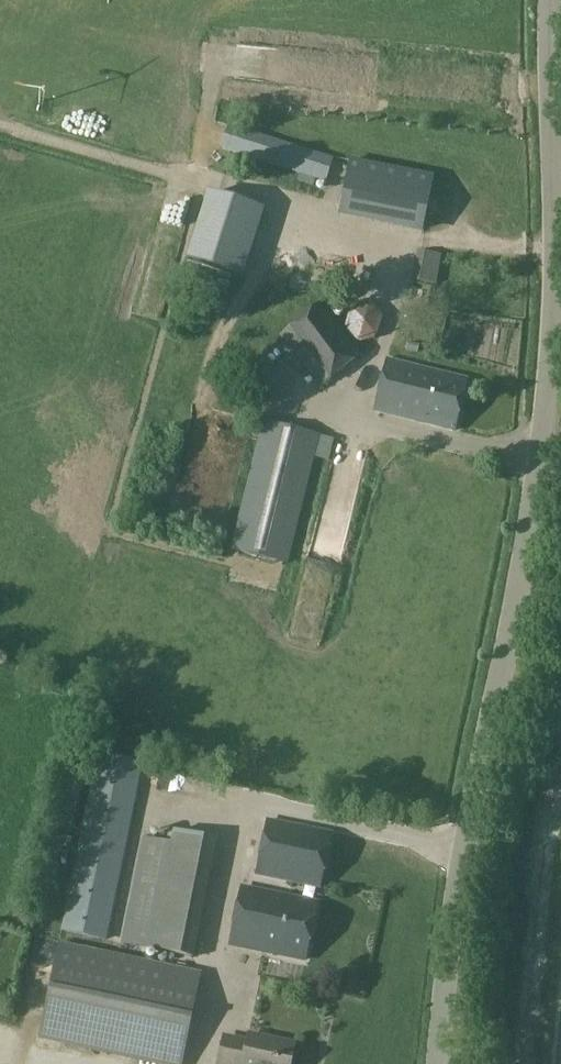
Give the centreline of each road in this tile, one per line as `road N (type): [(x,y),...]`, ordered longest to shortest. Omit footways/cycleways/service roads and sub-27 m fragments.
road 1 (tertiary): [(437,1063),(464,848),(546,417),(556,273),(549,0)]

